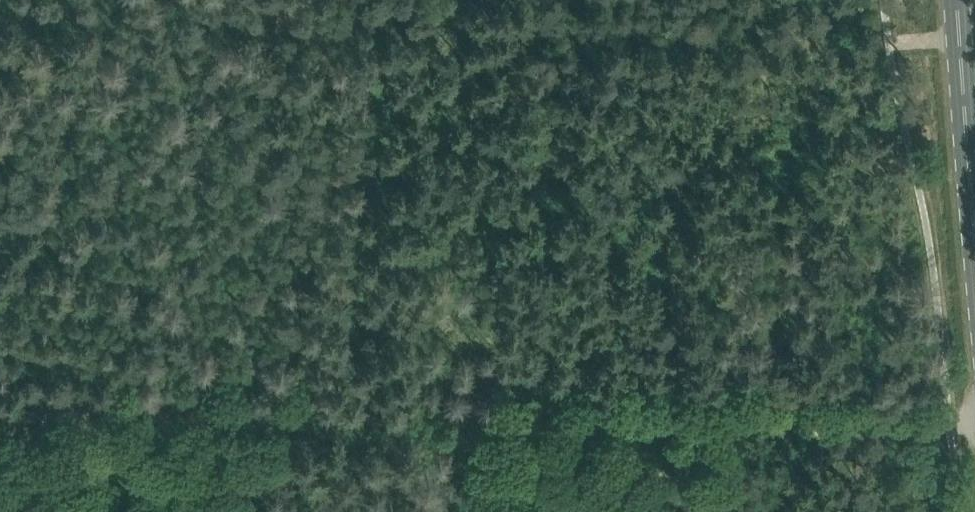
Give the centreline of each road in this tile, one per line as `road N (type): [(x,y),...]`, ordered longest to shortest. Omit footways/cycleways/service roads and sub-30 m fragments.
road 1 (track): [(950,424),(129,418)]
road 2 (primary): [(974,188),(961,0)]
road 3 (track): [(129,418),(0,419)]

